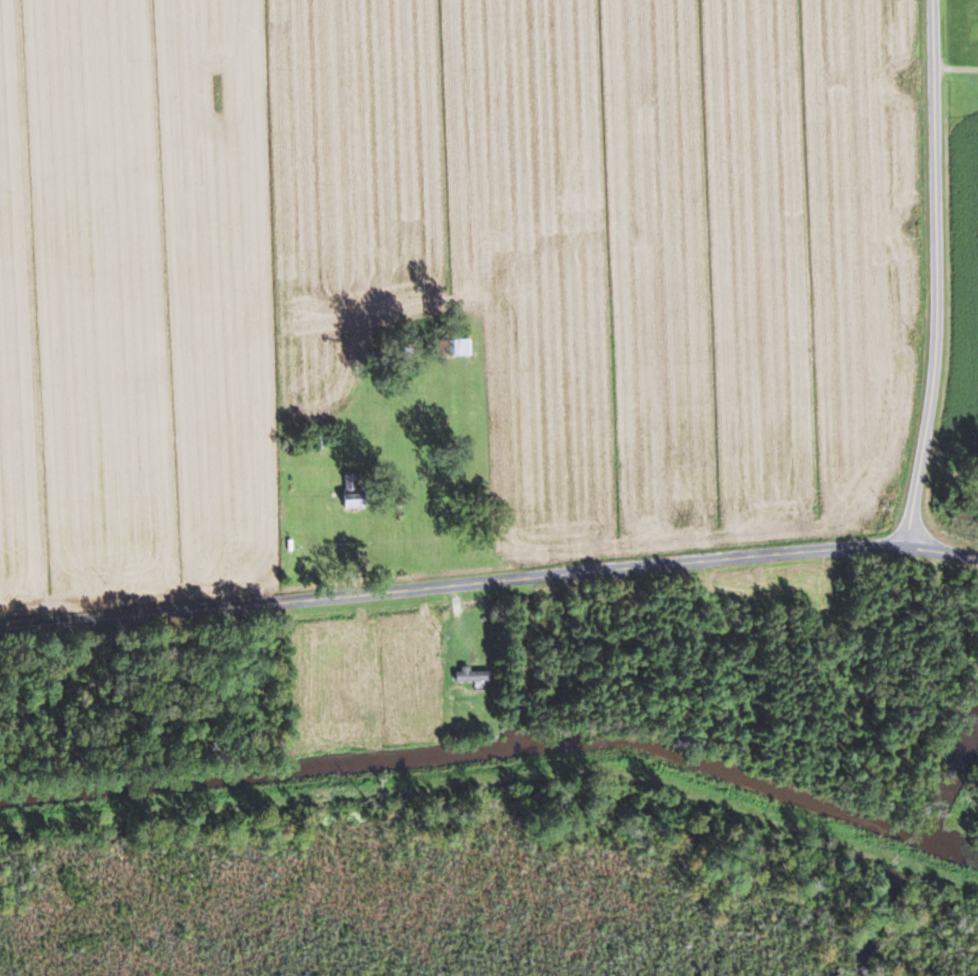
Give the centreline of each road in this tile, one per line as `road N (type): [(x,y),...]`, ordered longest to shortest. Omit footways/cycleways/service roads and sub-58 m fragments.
road 1 (residential): [(977,564),(895,551),(820,554),(0,632)]
road 2 (residential): [(906,552),(939,356),(934,0)]

